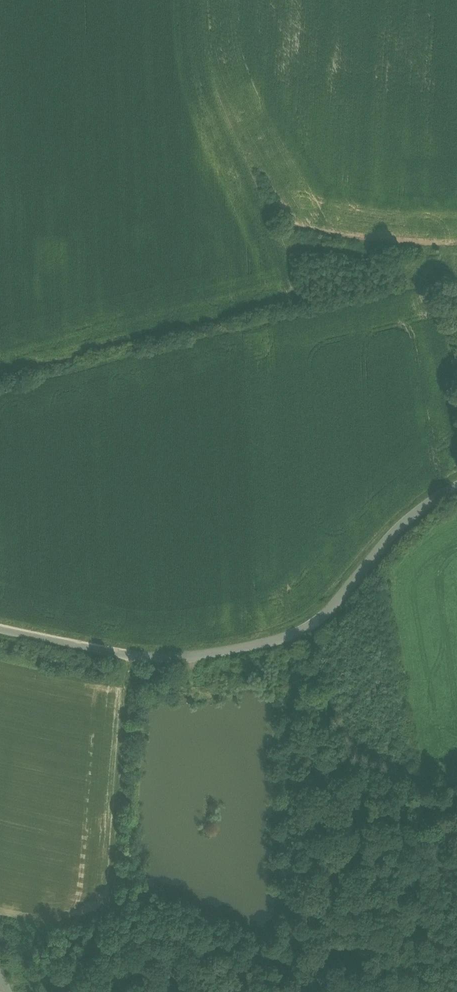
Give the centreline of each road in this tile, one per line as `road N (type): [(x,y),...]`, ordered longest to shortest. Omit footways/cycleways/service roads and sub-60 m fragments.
road 1 (unclassified): [(0,626),(158,655),(288,635),(313,624),(422,505),(456,485)]
road 2 (track): [(306,991),(338,944),(376,924),(456,940)]

